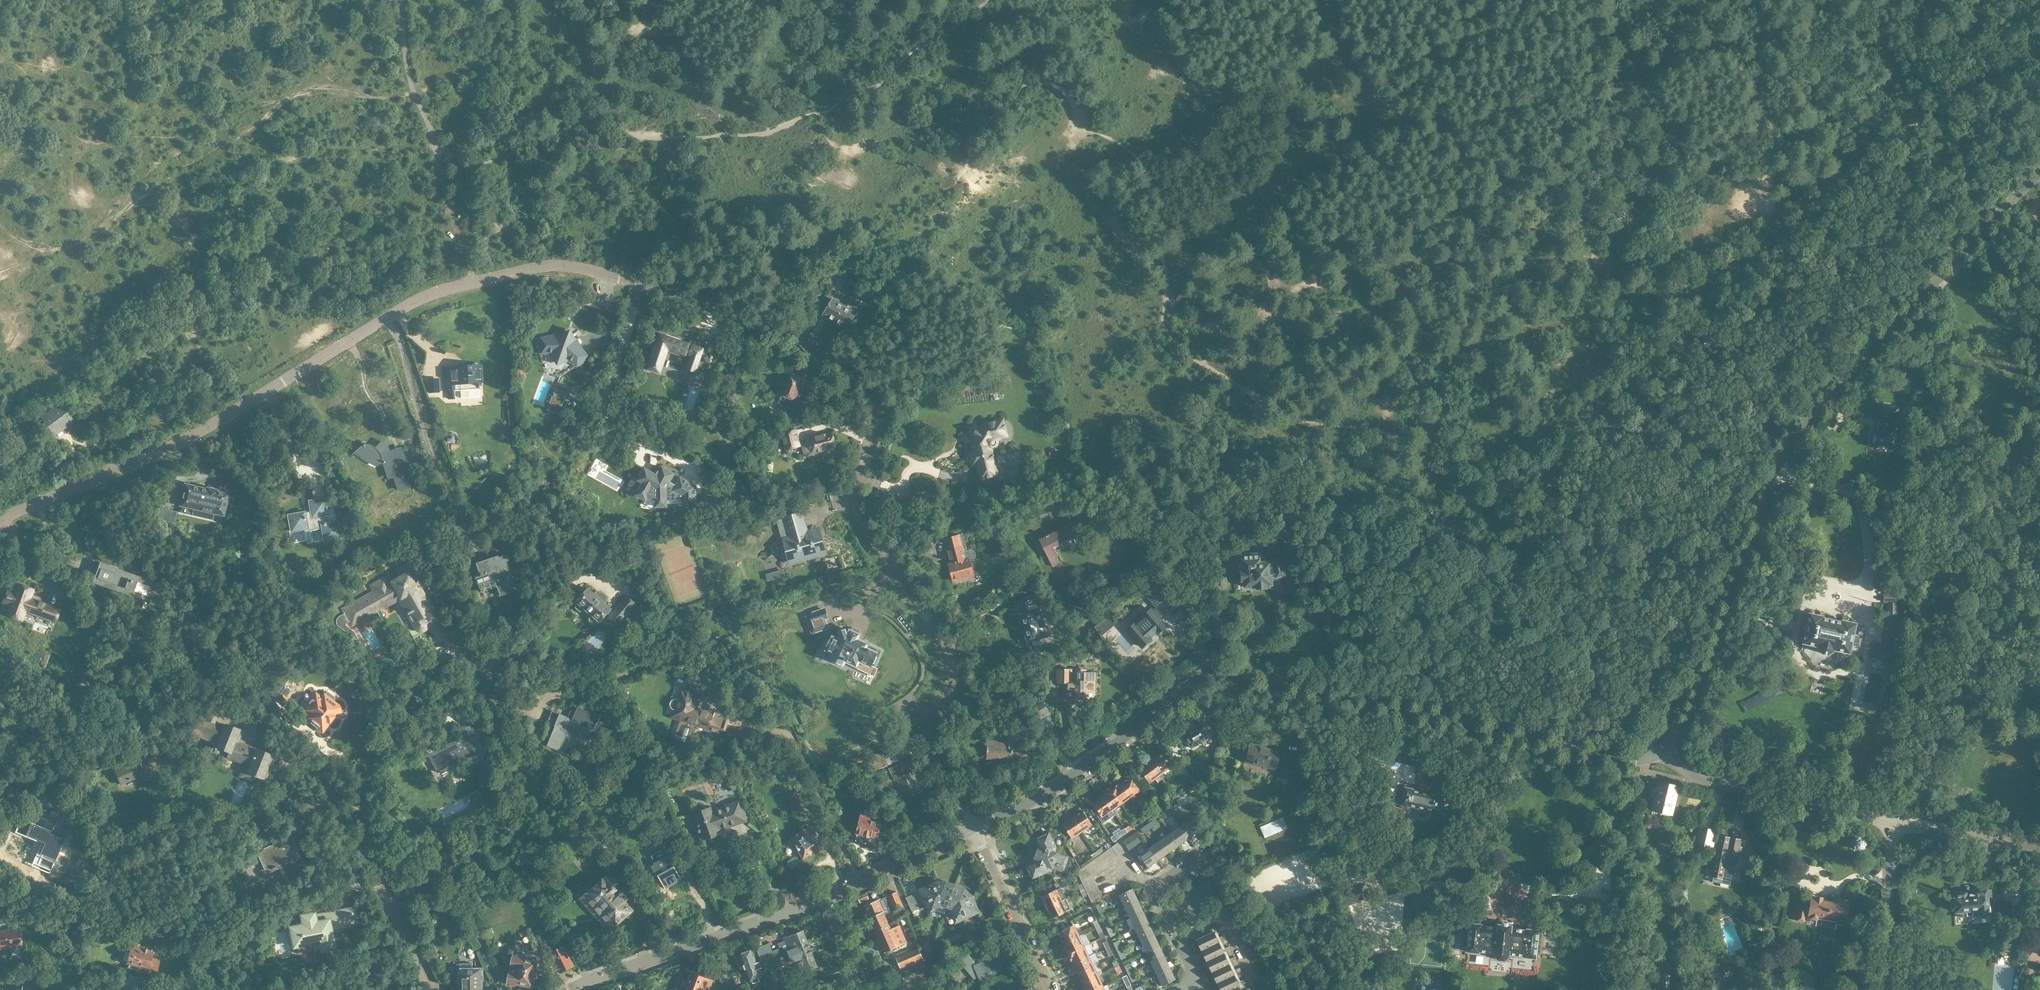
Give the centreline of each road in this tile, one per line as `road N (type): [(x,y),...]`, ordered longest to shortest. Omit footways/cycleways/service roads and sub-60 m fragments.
road 1 (track): [(2039,33),(2003,59),(1952,120),(1902,130),(1837,176),(1801,229),(1668,328),(1642,363),(1595,369),(1522,413),(1492,457),(1455,474),(1376,429),(1300,422),(1196,361),(1163,331),(1157,223),(1140,171),(1121,145),(1086,128),(1059,87),(1025,81),(975,51),(925,46),(885,81),(860,84),(828,110),(771,132),(639,136),(573,117),(527,147),(475,161),(434,148),(406,68),(401,0)]
road 2 (residential): [(0,521),(186,440),(422,298),(549,265),(631,282),(801,340),(841,362),(869,390),(879,435),(859,476),(856,509),(951,656),(951,684),(930,734),(974,828)]
road 3 (tertiary): [(974,828),(1053,786),(1219,671),(1634,760),(1660,753)]
road 4 (tertiary): [(1660,753),(1679,730),(1785,440),(2039,177)]
road 5 (tertiary): [(569,989),(827,894)]
road 6 (residential): [(1893,822),(1705,779),(1660,753)]
road 7 (track): [(667,458),(627,445),(607,427),(604,400),(641,286)]
road 8 (residential): [(1181,989),(1198,982),(1153,886),(1208,849)]
road 9 (residential): [(1050,989),(974,828)]
road 10 (residential): [(1881,989),(1893,822)]
road 11 (tertiary): [(827,894),(974,828)]
road 12 (residential): [(429,989),(361,844)]
road 13 (track): [(434,148),(472,283)]
road 14 (residential): [(2039,843),(1908,825)]

